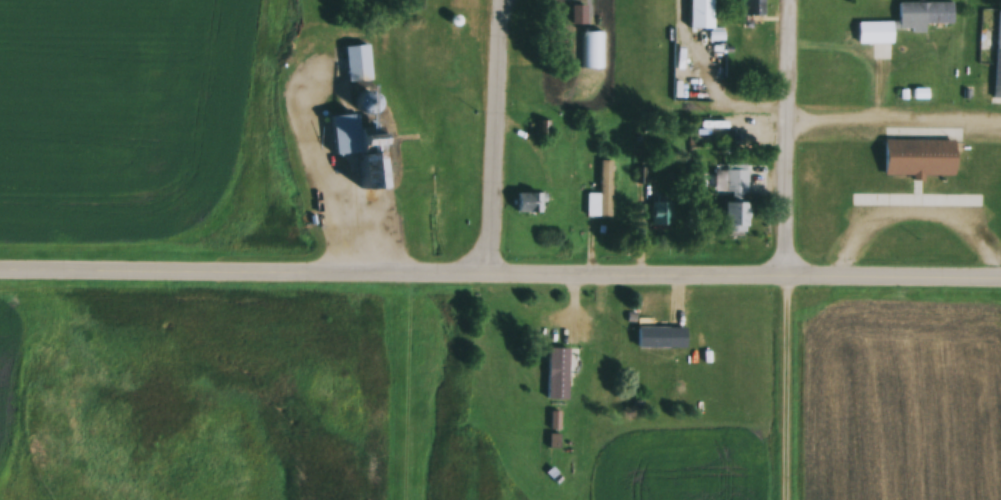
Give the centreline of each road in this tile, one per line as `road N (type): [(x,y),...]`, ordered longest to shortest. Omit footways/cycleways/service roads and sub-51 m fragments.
road 1 (residential): [(1000,287),(779,277),(0,279)]
road 2 (residential): [(776,0),(784,499)]
road 3 (residential): [(485,281),(496,0)]

